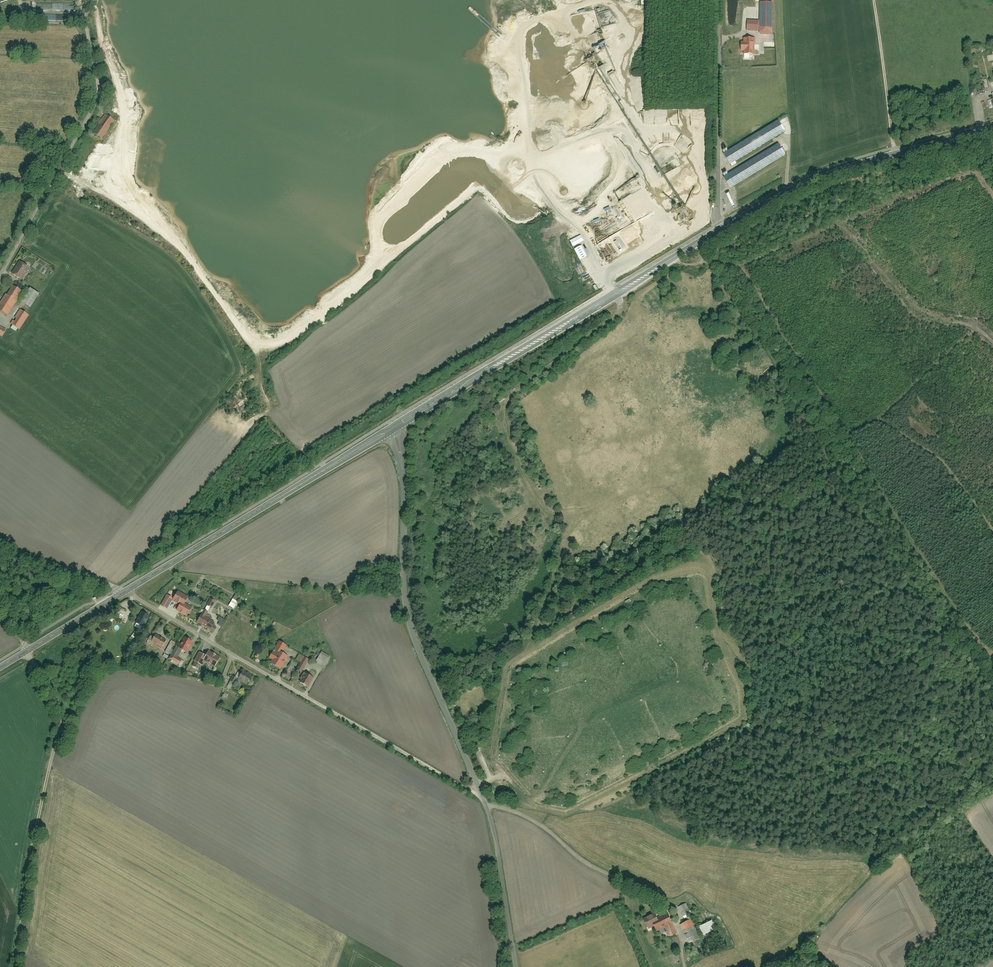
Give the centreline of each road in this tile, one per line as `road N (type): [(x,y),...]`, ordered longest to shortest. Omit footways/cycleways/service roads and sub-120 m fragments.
road 1 (tertiary): [(393,429),(801,186),(992,130)]
road 2 (track): [(992,650),(979,646),(740,268)]
road 3 (residential): [(129,590),(482,795)]
road 4 (unclassified): [(482,795),(408,616),(403,472),(393,429)]
road 5 (track): [(992,339),(978,323),(916,307),(842,223),(740,268),(673,259)]
road 6 (residential): [(18,966),(64,719),(28,651)]
road 7 (tertiary): [(129,590),(393,429)]
road 8 (residential): [(0,277),(101,96),(81,0)]
road 9 (track): [(687,966),(669,903),(582,862),(526,818),(486,805)]
road 10 (unclassified): [(517,966),(482,795)]
road 11 (residential): [(0,545),(122,594)]

